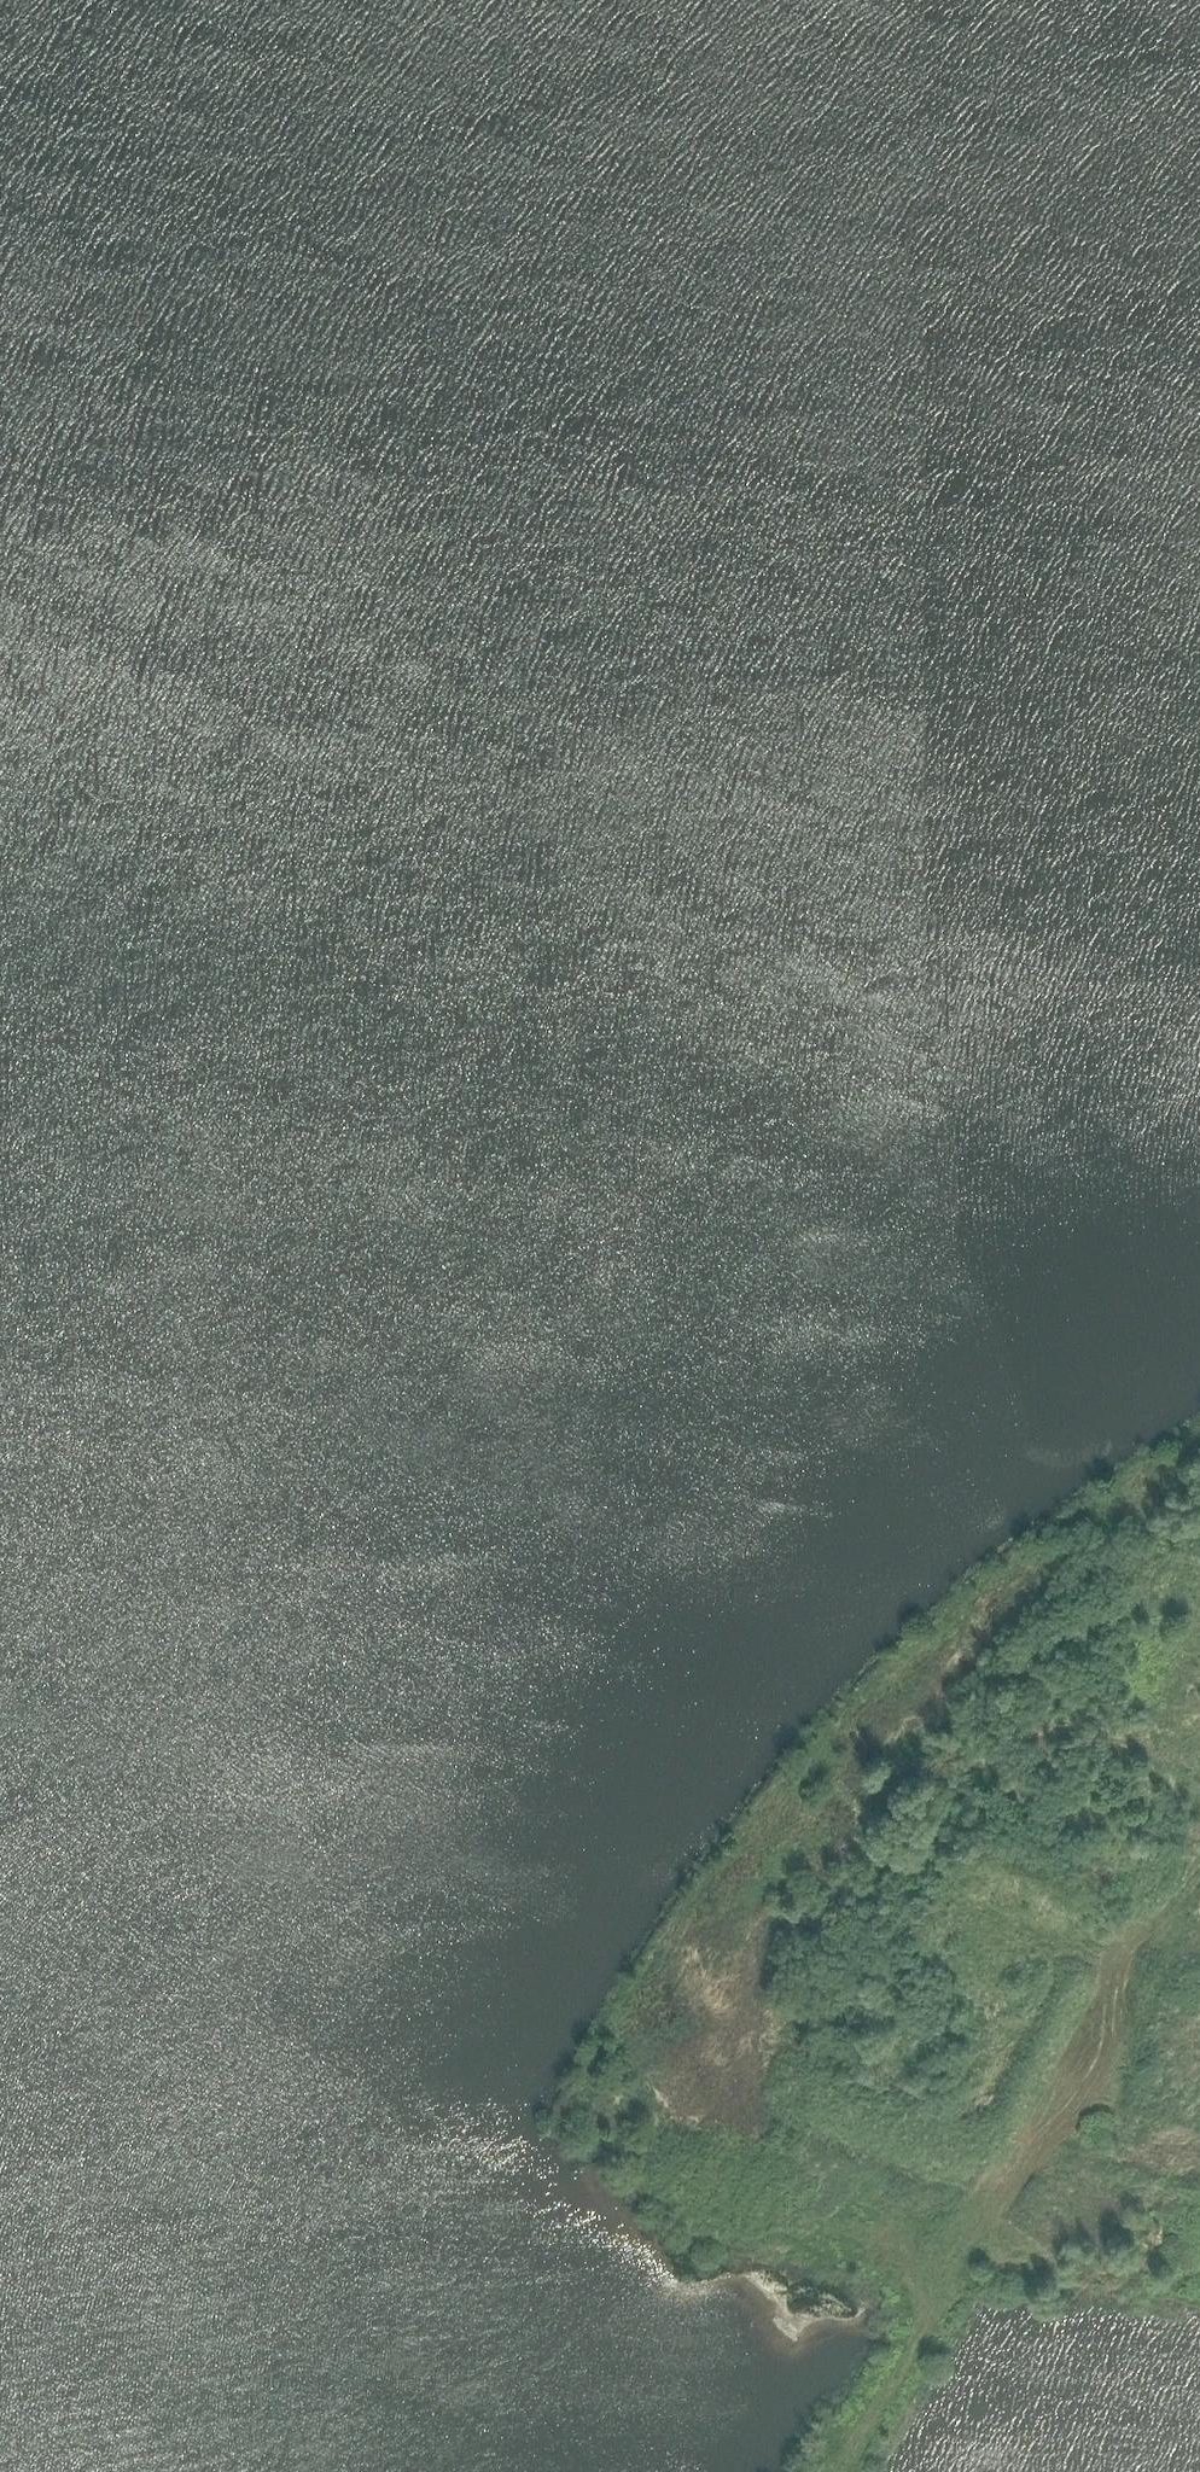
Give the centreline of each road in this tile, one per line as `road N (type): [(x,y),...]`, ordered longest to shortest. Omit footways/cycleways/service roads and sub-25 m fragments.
road 1 (track): [(1074,2056),(826,2471)]

